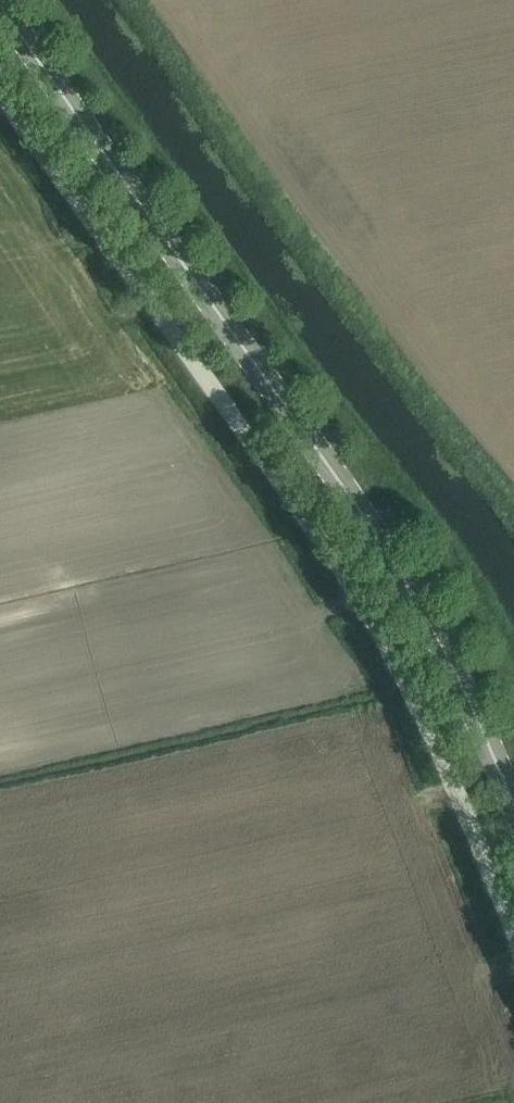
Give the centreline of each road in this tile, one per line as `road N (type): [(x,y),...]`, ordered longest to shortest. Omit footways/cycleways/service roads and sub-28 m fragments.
road 1 (unclassified): [(513,930),(406,680),(347,577),(0,91)]
road 2 (tertiary): [(513,804),(438,637),(391,555),(0,5)]

